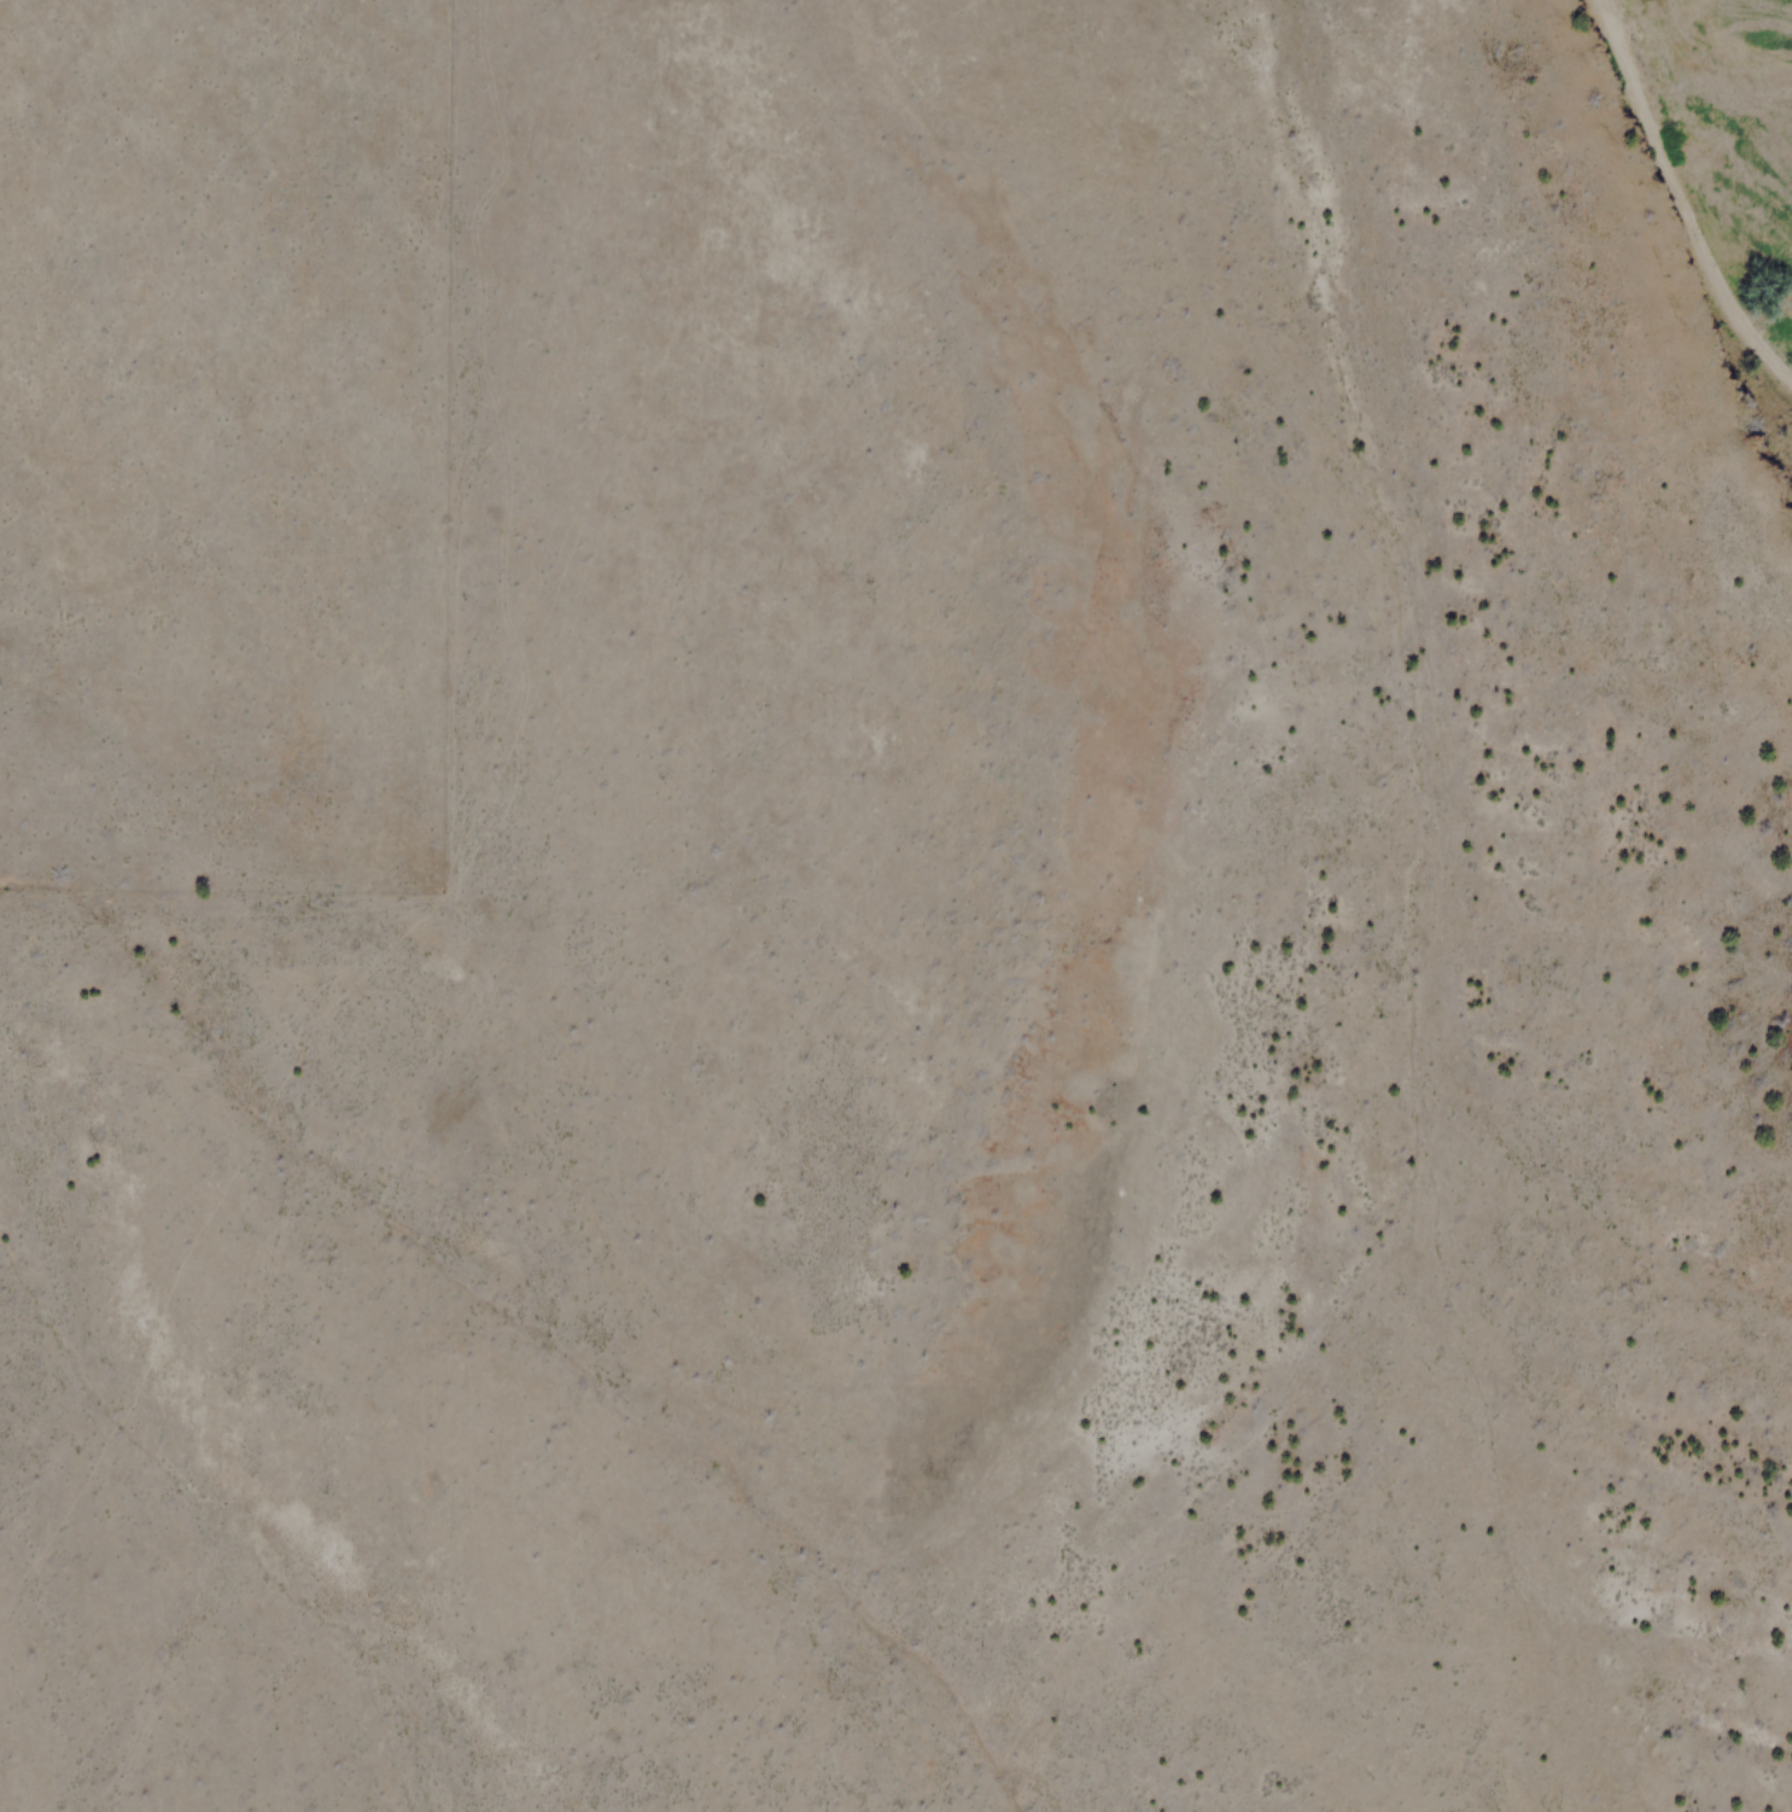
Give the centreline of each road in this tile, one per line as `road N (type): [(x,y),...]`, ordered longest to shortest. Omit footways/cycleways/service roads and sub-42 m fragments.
road 1 (track): [(1791,381),(1683,208),(1598,0)]

